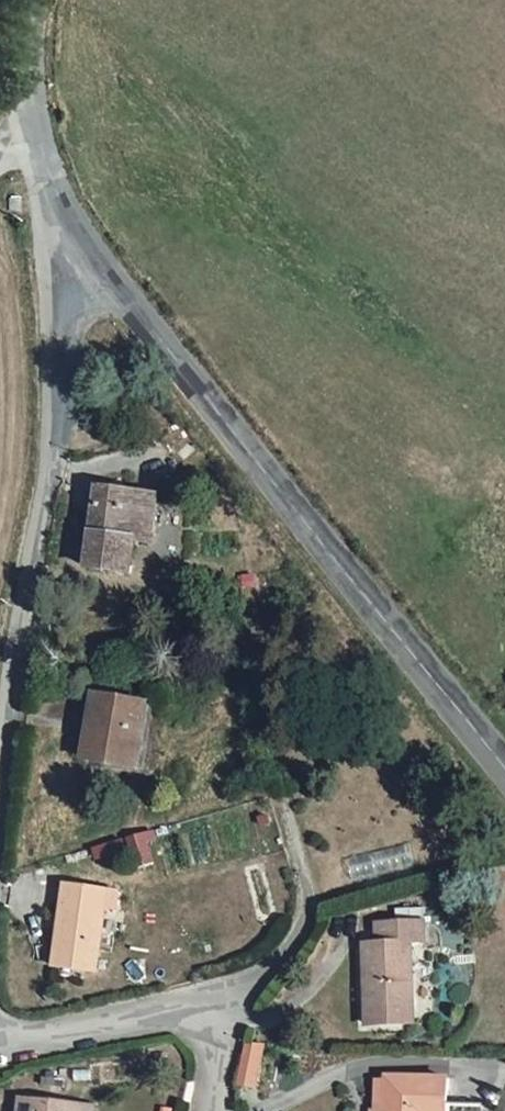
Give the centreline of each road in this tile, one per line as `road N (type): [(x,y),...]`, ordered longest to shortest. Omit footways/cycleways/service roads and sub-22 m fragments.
road 1 (tertiary): [(504,796),(72,224)]
road 2 (residential): [(72,224),(55,454),(0,870)]
road 3 (residential): [(0,1034),(135,1033),(211,1009),(213,1110)]
road 4 (tertiary): [(72,224),(26,111)]

